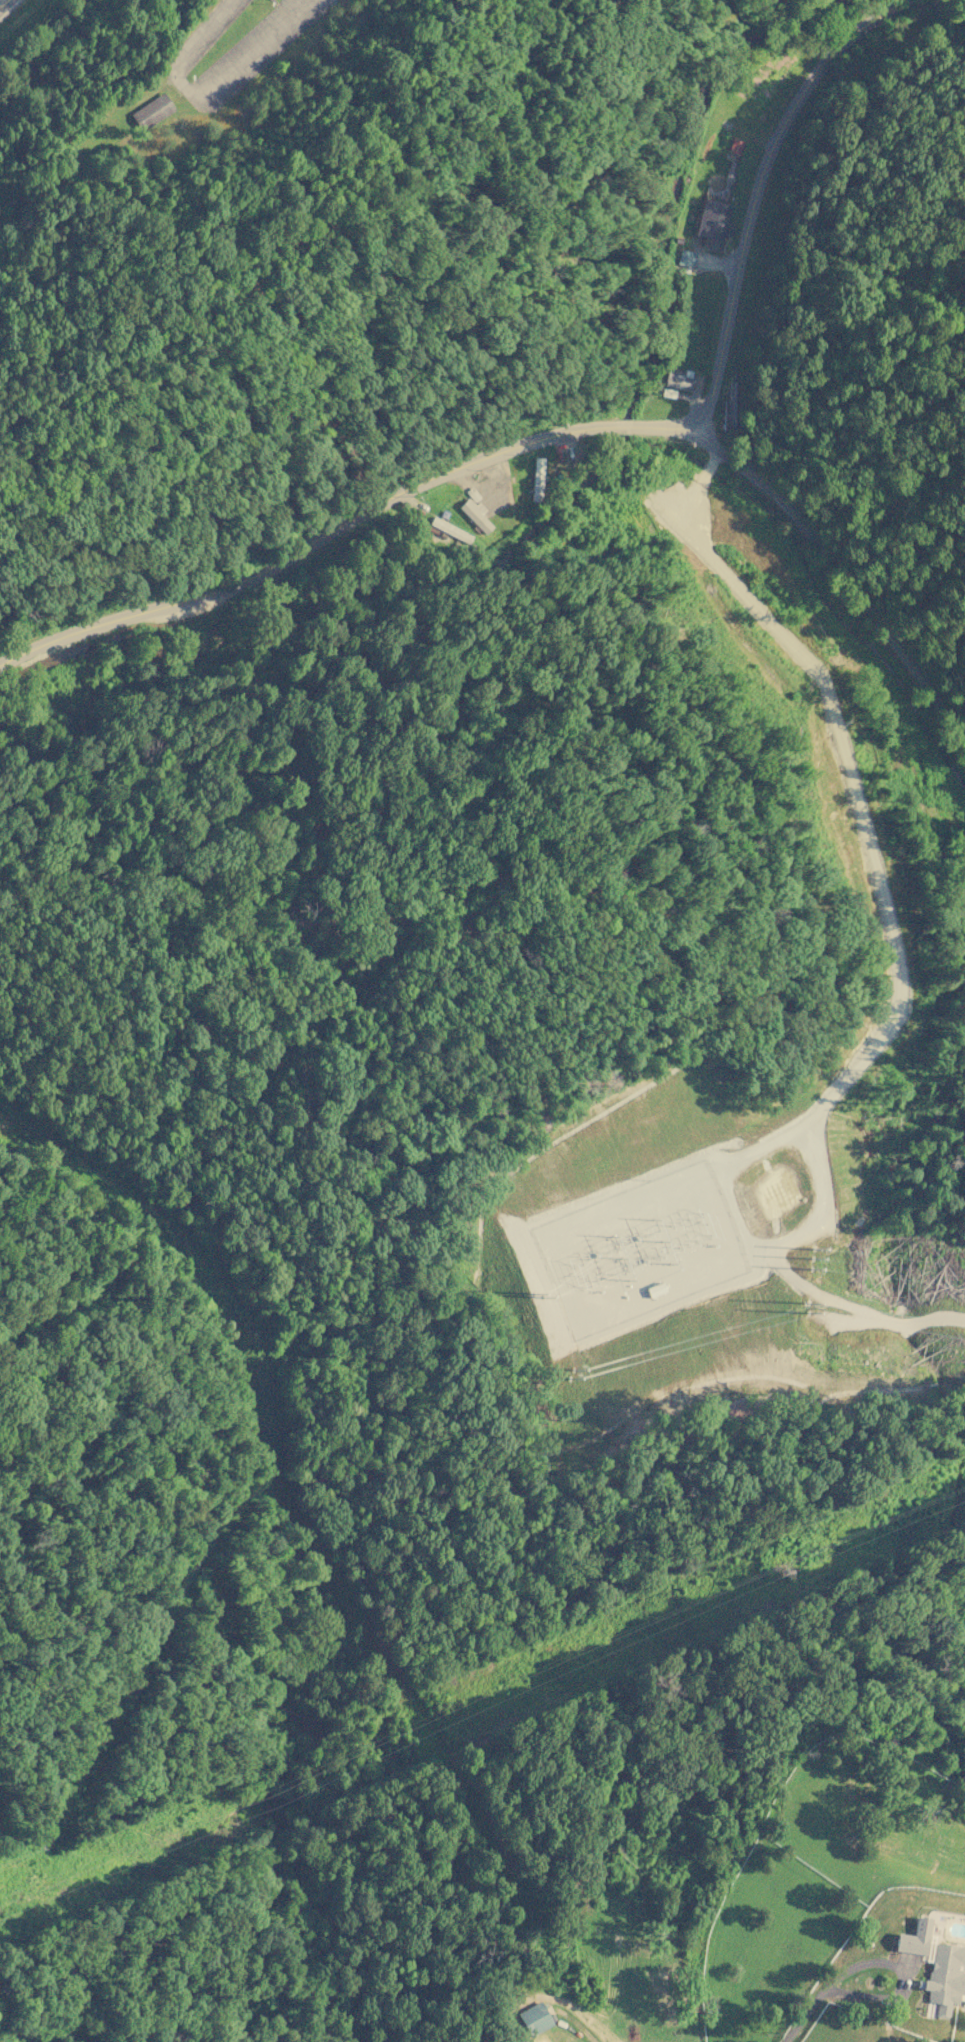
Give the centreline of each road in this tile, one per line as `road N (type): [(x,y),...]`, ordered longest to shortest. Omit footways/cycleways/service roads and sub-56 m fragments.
road 1 (tertiary): [(614,426),(464,465),(205,596),(93,625),(0,664)]
road 2 (tertiary): [(908,0),(829,53),(781,127),(742,242),(714,394),(699,422),(685,428)]
road 3 (residential): [(964,745),(839,566),(776,495),(685,428)]

